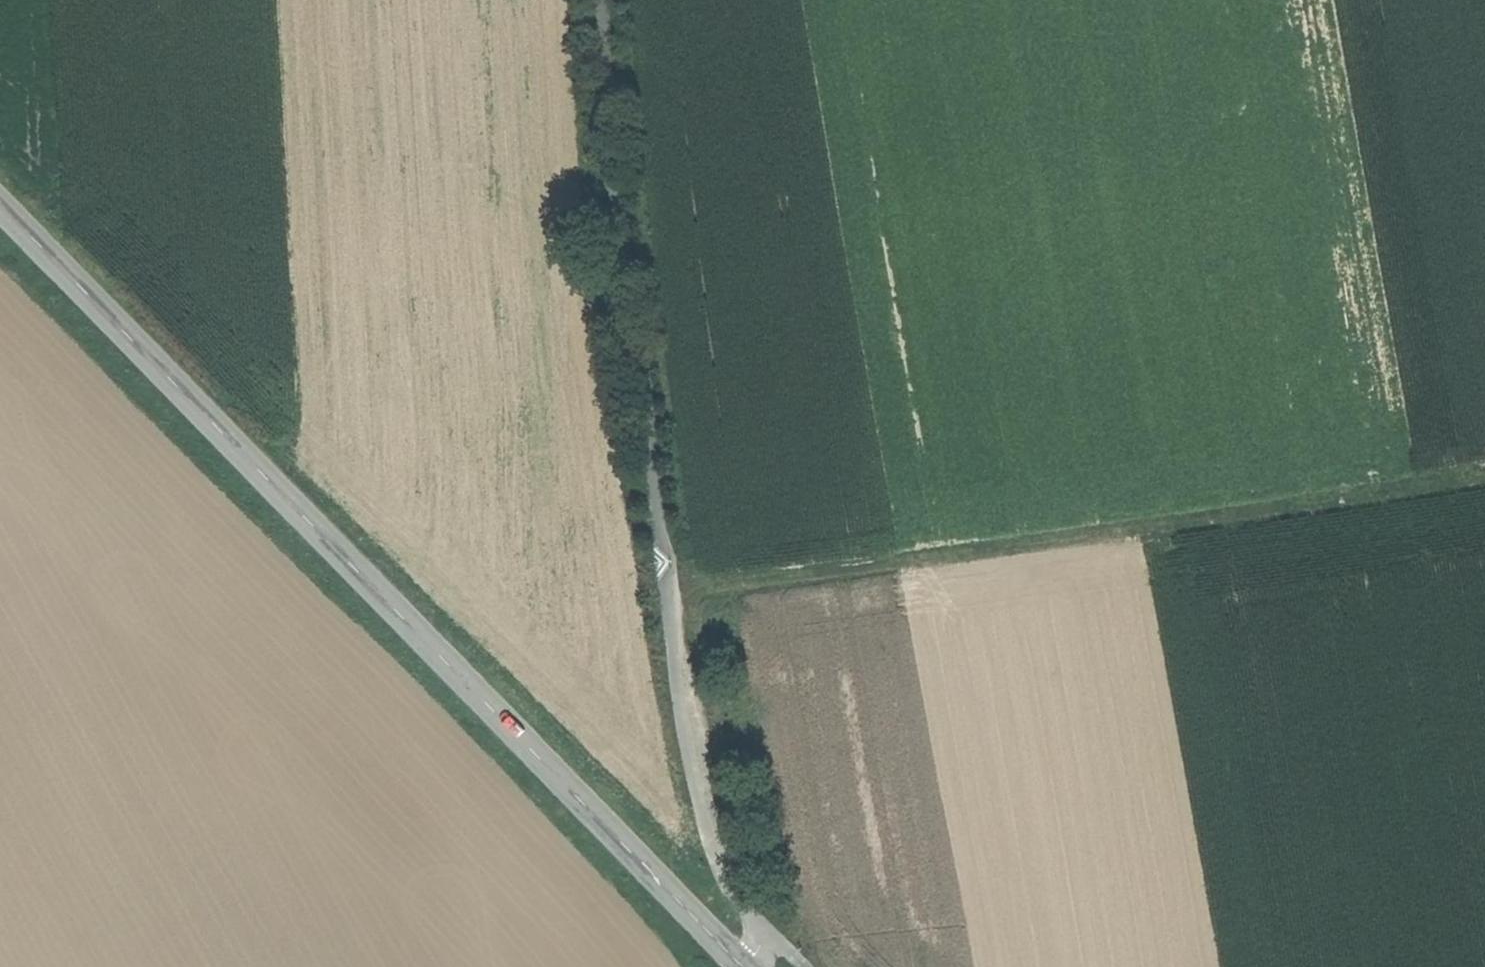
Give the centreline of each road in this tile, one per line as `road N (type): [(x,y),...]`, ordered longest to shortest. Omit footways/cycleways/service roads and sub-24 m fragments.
road 1 (secondary): [(739,966),(0,205)]
road 2 (track): [(1484,478),(673,595)]

